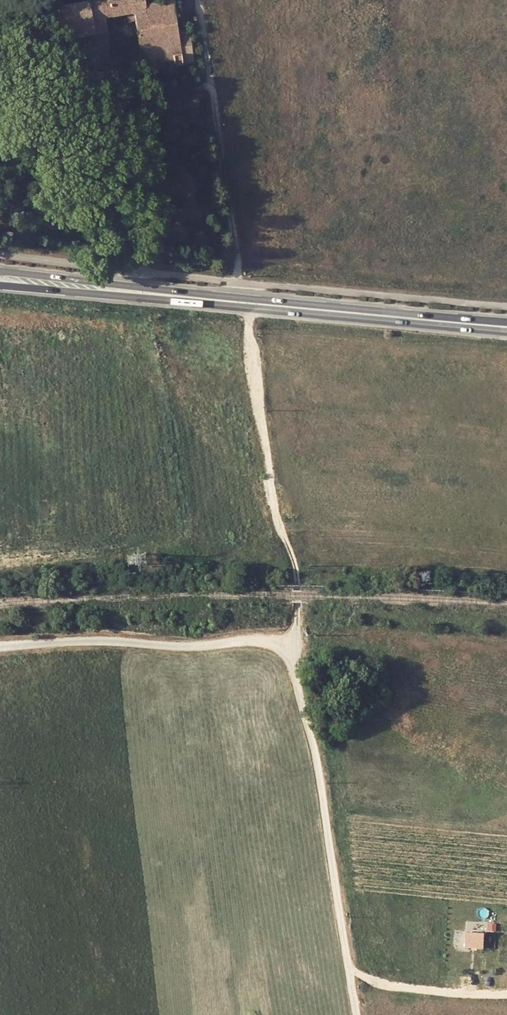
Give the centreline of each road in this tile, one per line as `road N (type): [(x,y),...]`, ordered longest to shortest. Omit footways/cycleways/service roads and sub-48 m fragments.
road 1 (unclassified): [(356,1014),(296,644)]
road 2 (unclassified): [(296,644),(296,570),(269,479),(244,302)]
road 3 (unclassified): [(0,646),(296,644)]
road 4 (secondary): [(506,327),(244,302)]
road 5 (secondary): [(218,300),(0,268)]
road 6 (secondary): [(0,287),(218,300)]

